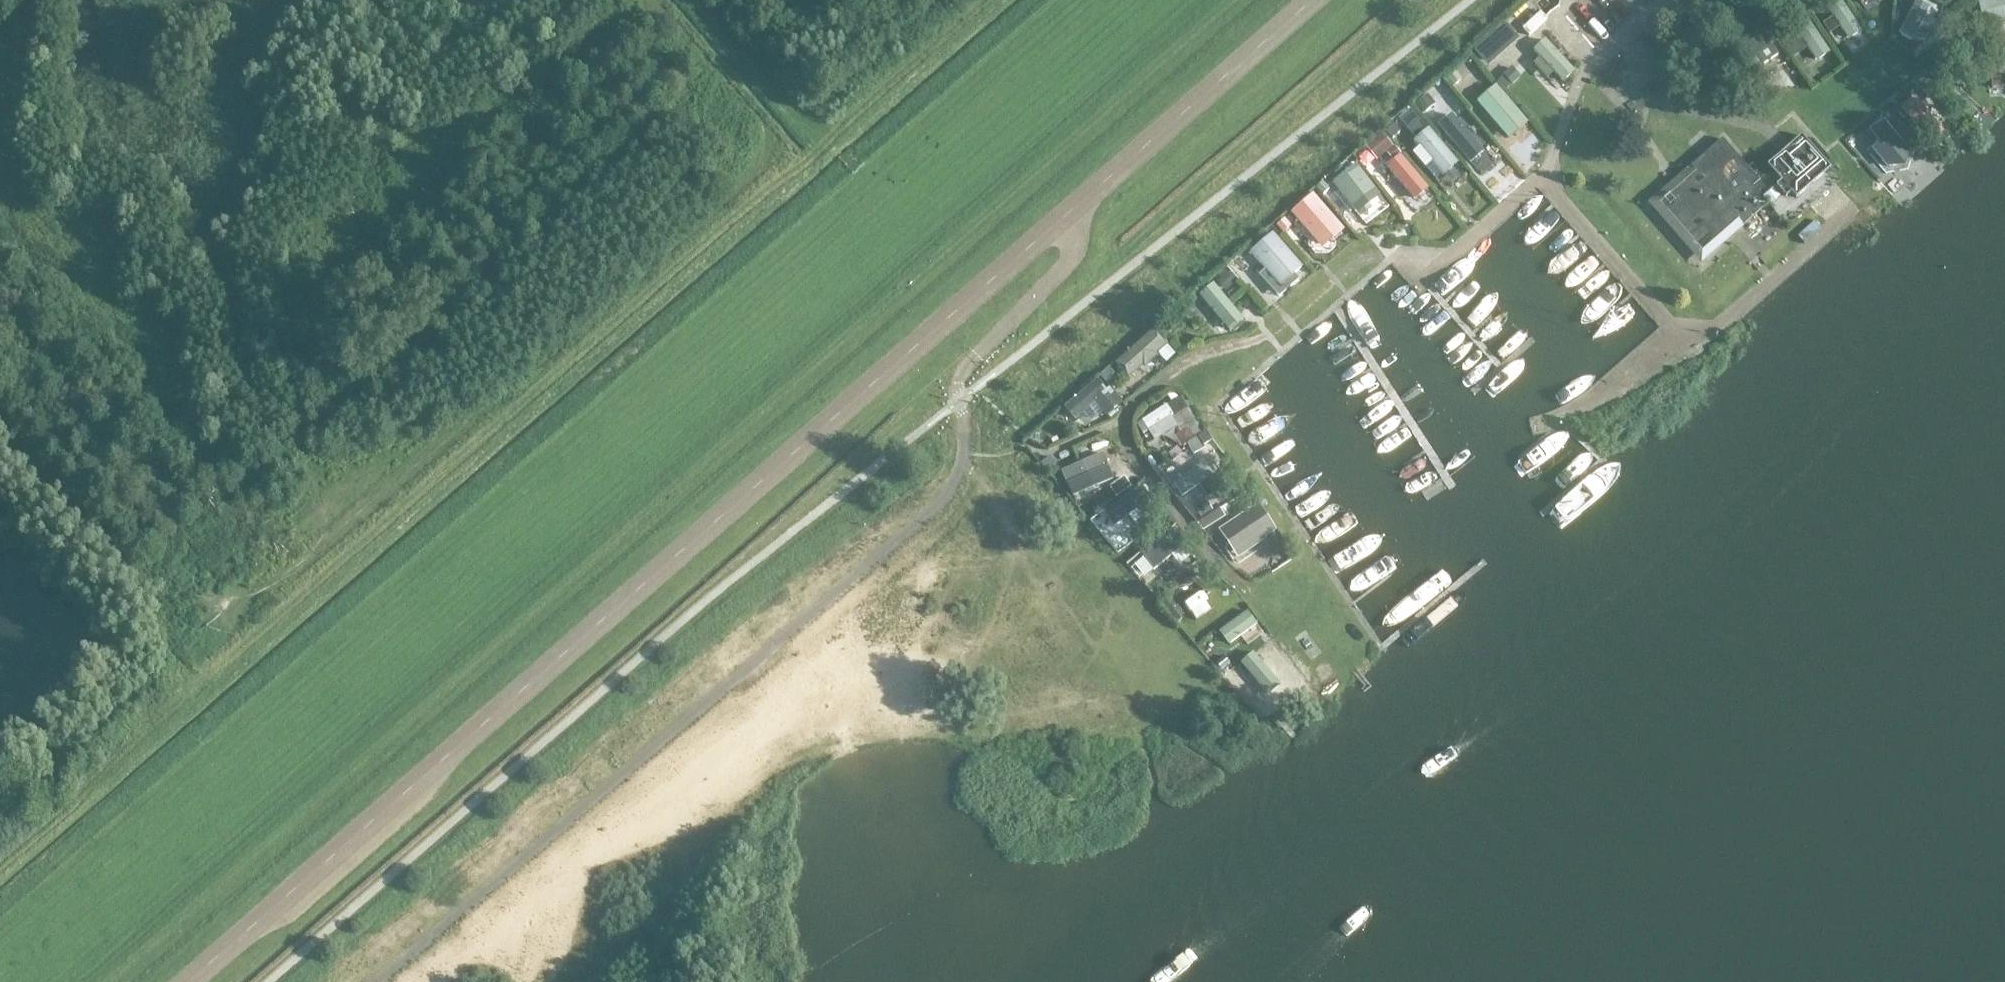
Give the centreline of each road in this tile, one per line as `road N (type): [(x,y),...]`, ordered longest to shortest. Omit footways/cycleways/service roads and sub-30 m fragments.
road 1 (tertiary): [(188,981),(1313,0)]
road 2 (track): [(987,0),(199,686)]
road 3 (track): [(829,142),(694,0)]

